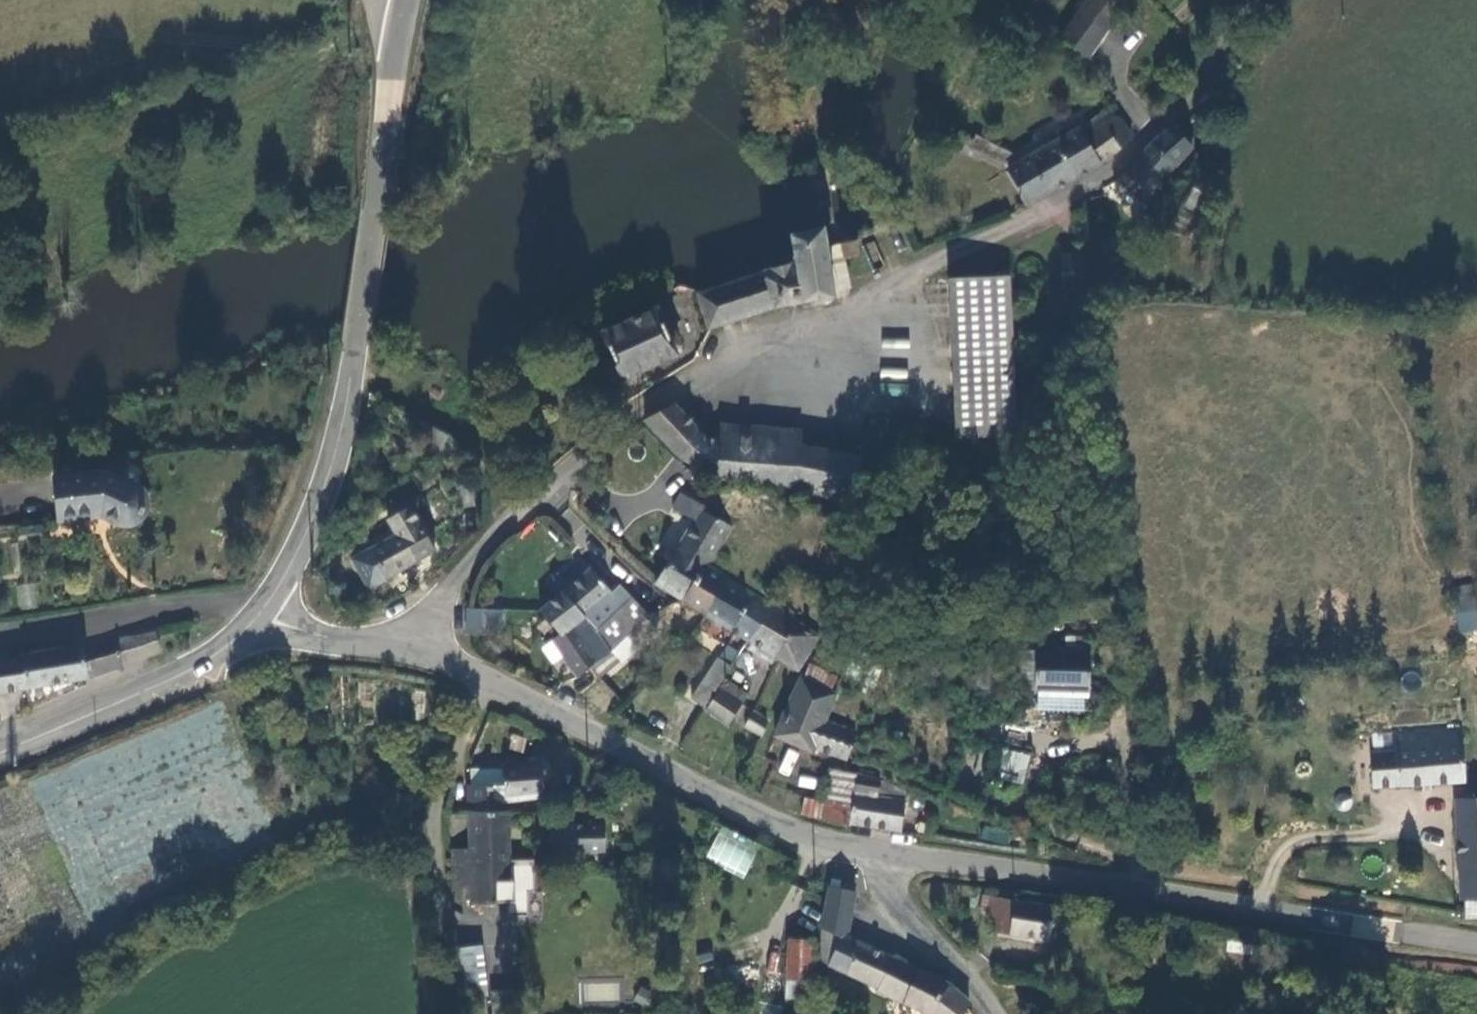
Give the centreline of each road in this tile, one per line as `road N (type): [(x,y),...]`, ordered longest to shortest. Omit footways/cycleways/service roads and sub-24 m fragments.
road 1 (unclassified): [(400,651),(512,524),(642,412),(1104,181),(1267,0)]
road 2 (tertiary): [(262,616),(322,494),(340,429),(409,0)]
road 3 (tertiary): [(883,854),(1476,943)]
road 4 (tertiary): [(400,651),(485,680),(769,823),(883,854)]
road 5 (track): [(355,0),(286,76),(0,180)]
road 6 (tertiary): [(0,753),(158,686),(262,616)]
road 7 (residential): [(262,616),(218,598),(0,632)]
road 8 (track): [(353,348),(490,450),(512,524)]
road 9 (unclassified): [(883,854),(895,895),(993,1013)]
road 10 (tertiary): [(262,616),(400,651)]

